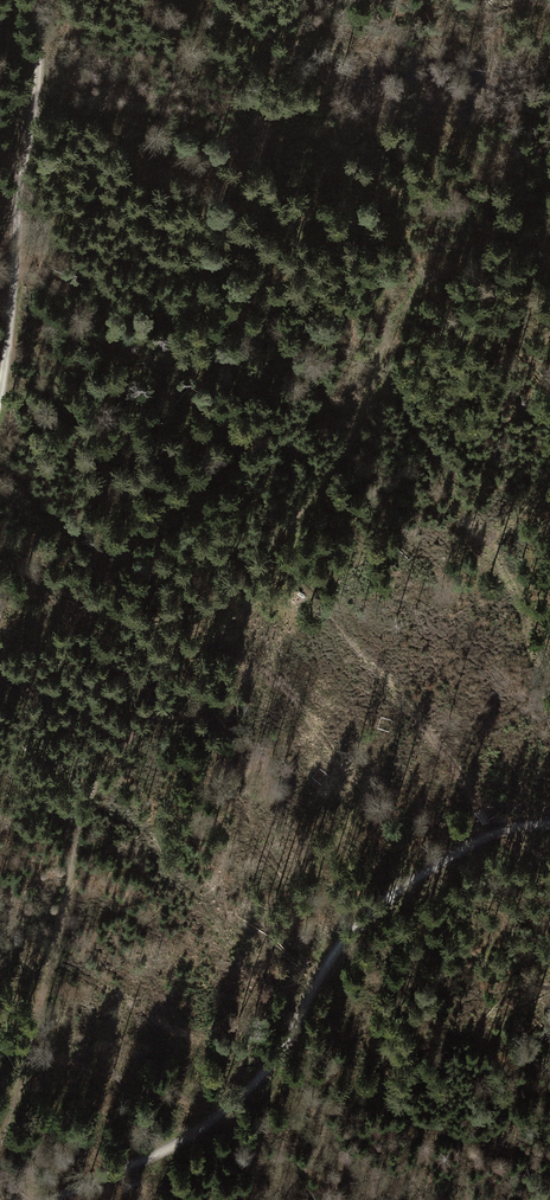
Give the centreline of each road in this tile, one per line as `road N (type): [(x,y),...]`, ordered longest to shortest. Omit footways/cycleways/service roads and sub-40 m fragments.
road 1 (track): [(367,293),(381,310),(371,422),(221,646),(157,701),(97,788),(0,1121)]
road 2 (track): [(48,1199),(215,1123),(266,1073),(353,927),(450,851),(511,826),(549,823)]
road 3 (track): [(88,0),(249,146),(325,227),(367,293),(515,357),(549,383)]
road 4 (track): [(35,0),(38,98),(0,388)]

